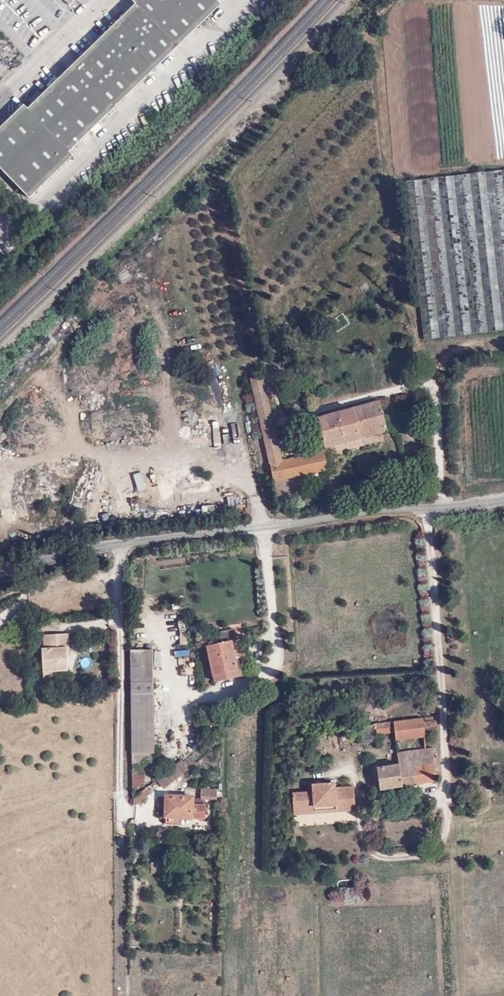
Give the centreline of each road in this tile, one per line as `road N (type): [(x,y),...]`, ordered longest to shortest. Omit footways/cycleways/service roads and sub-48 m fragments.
road 1 (unclassified): [(503,499),(119,540),(0,575)]

